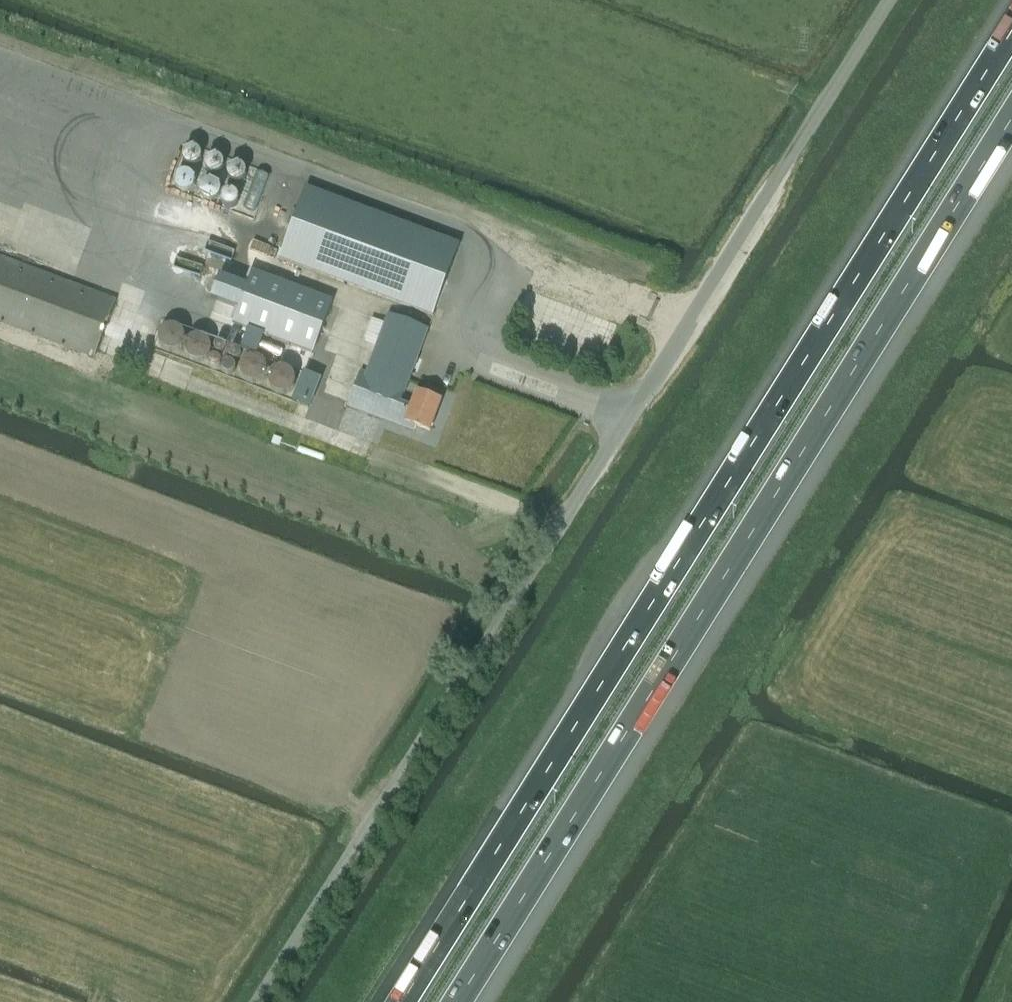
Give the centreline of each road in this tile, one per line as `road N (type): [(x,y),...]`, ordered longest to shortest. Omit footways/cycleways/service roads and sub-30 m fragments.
road 1 (unclassified): [(269,1001),(899,0)]
road 2 (motorway): [(1011,31),(402,1001)]
road 3 (motorway): [(457,1001),(1011,118)]

